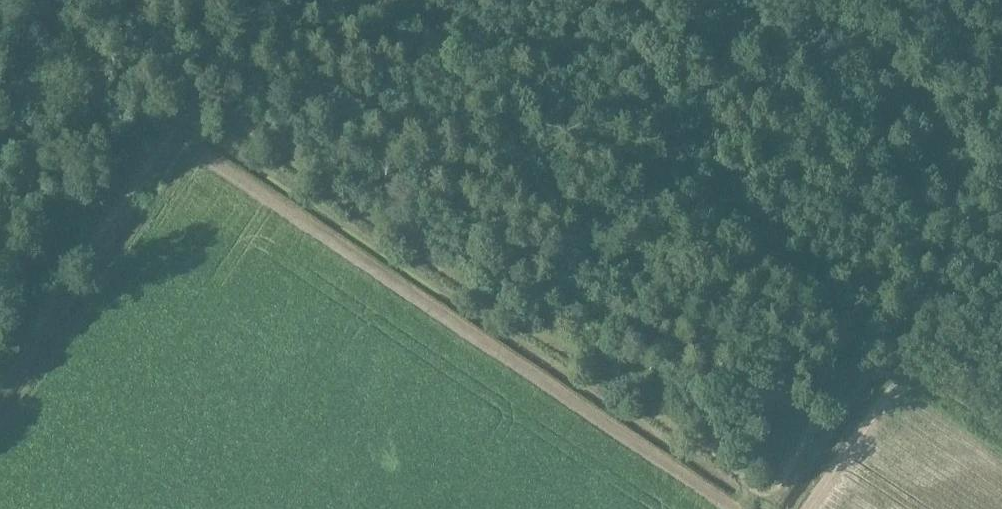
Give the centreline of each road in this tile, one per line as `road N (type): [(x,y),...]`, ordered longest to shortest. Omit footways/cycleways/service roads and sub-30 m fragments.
road 1 (track): [(871,338),(428,36),(357,0)]
road 2 (track): [(188,111),(218,115),(274,147),(599,371)]
road 3 (track): [(599,371),(716,444),(775,470),(798,459),(815,413),(865,345)]
road 4 (track): [(0,387),(65,271),(109,223),(188,111)]
road 5 (track): [(188,111),(141,95),(0,0)]

